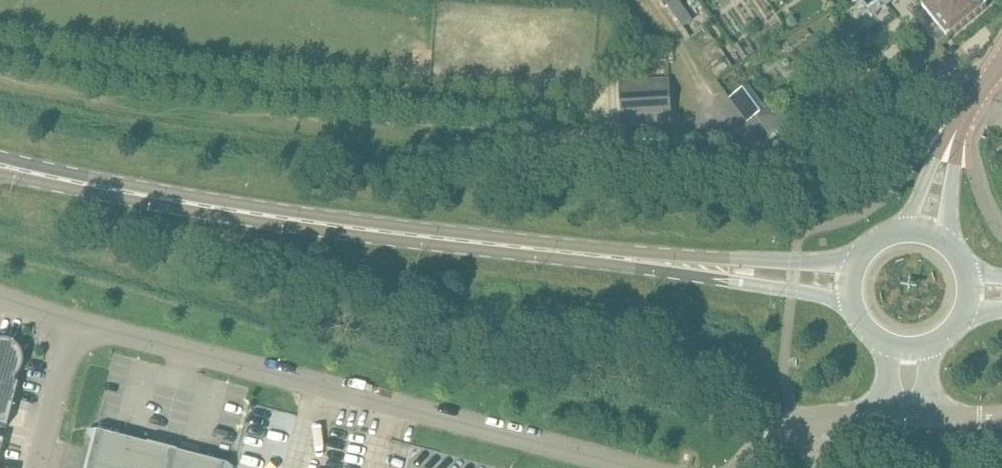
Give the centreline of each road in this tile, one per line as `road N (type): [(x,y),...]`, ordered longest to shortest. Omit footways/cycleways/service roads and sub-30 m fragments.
road 1 (primary): [(616,262),(284,223),(6,170)]
road 2 (unclassified): [(73,323),(633,467)]
road 3 (primary): [(616,262),(662,276),(793,290),(857,312)]
road 4 (primary): [(860,267),(616,262)]
road 5 (unclassified): [(739,467),(796,422),(828,414),(909,416)]
road 6 (unclassified): [(73,323),(40,467)]
road 7 (tertiary): [(957,128),(905,238)]
road 8 (tertiary): [(944,248),(957,128)]

